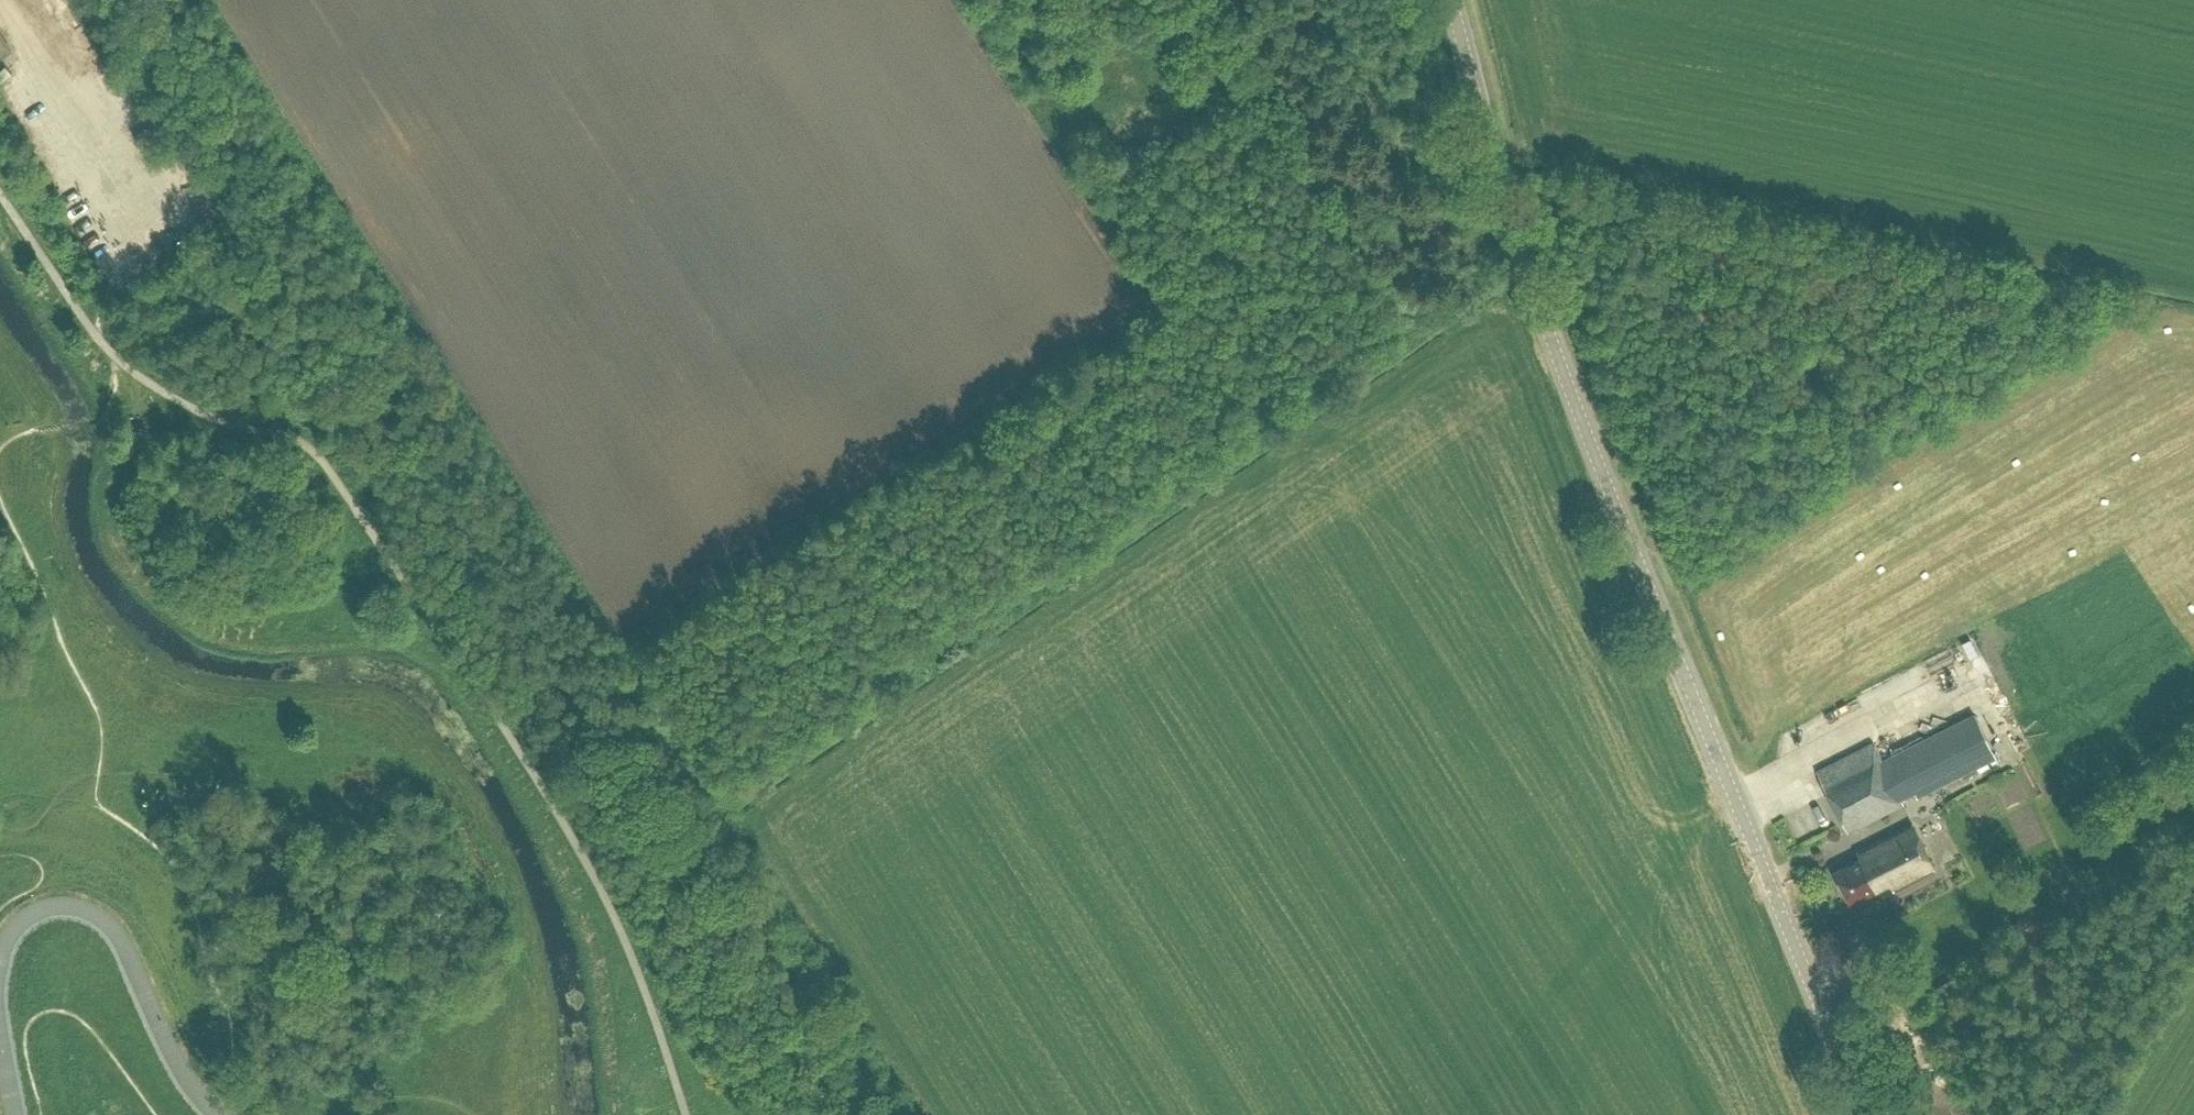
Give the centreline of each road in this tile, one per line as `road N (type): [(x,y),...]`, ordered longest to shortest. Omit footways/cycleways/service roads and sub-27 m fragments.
road 1 (tertiary): [(1865,1114),(1523,238),(1464,0)]

